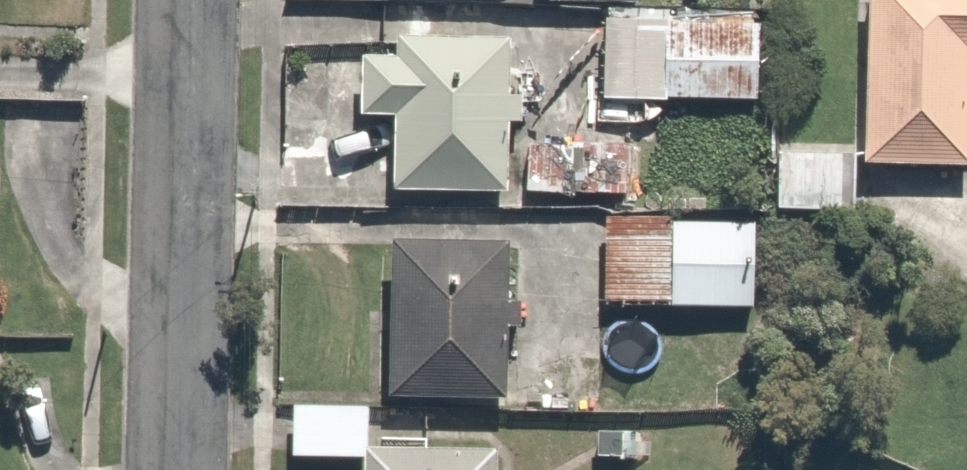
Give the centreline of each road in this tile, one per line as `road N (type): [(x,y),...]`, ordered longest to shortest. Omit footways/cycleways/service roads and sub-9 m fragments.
road 1 (residential): [(189,0),(178,469)]

